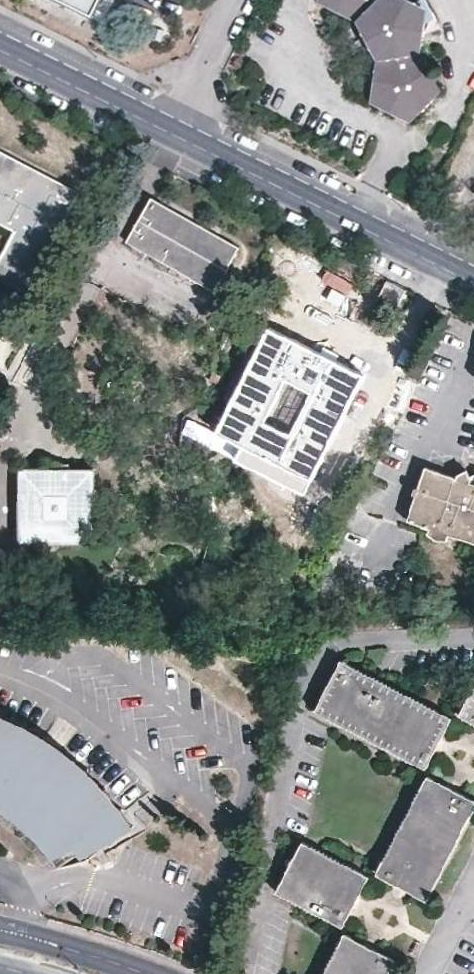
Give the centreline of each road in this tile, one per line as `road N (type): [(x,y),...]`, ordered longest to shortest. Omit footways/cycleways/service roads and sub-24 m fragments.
road 1 (residential): [(473,284),(0,49)]
road 2 (secondary): [(139,973),(0,931)]

